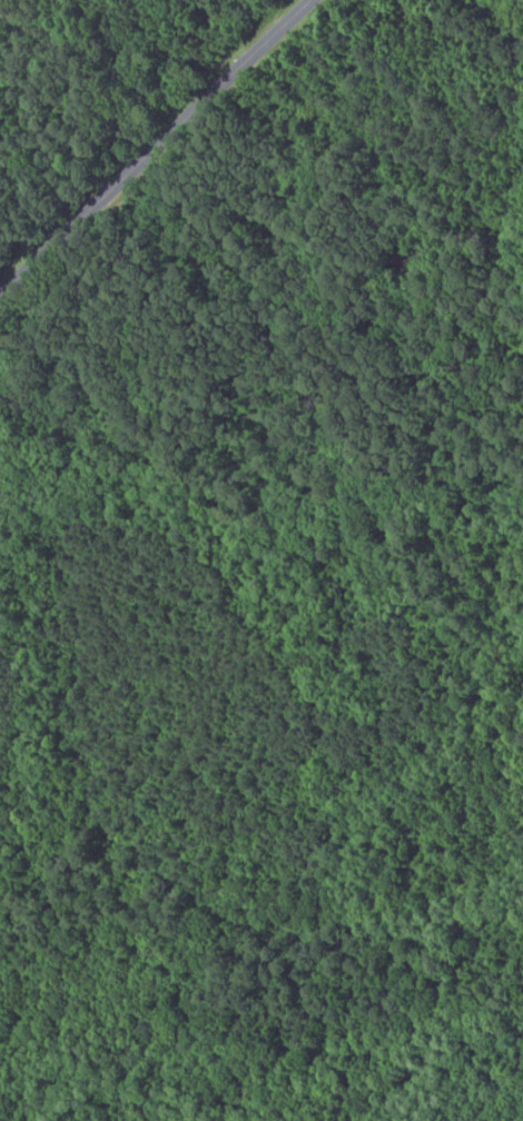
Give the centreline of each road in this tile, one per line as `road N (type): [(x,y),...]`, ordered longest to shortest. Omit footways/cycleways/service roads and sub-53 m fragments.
road 1 (residential): [(0,305),(319,0)]

